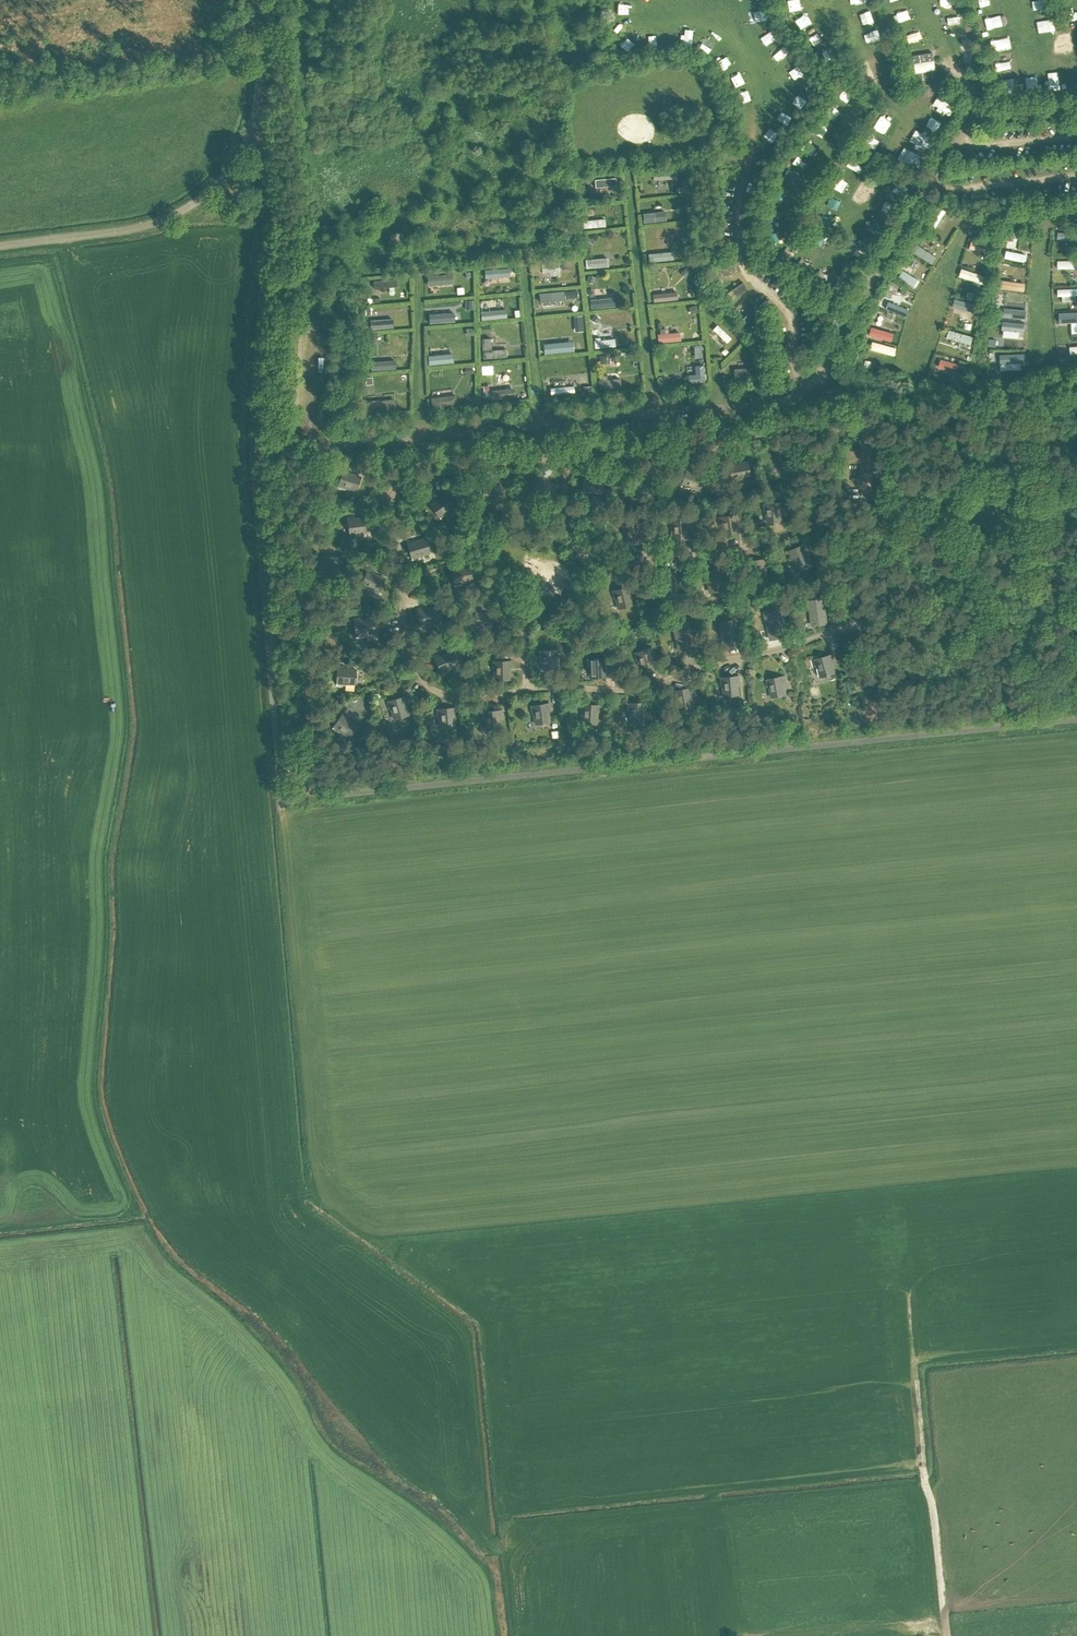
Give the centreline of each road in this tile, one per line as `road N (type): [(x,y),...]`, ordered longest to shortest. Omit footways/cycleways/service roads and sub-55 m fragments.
road 1 (unclassified): [(1076,718),(327,795),(302,788),(276,746),(258,517),(253,395),(265,192),(256,113)]
road 2 (unclassified): [(0,246),(131,229),(176,214),(229,170),(256,113)]

